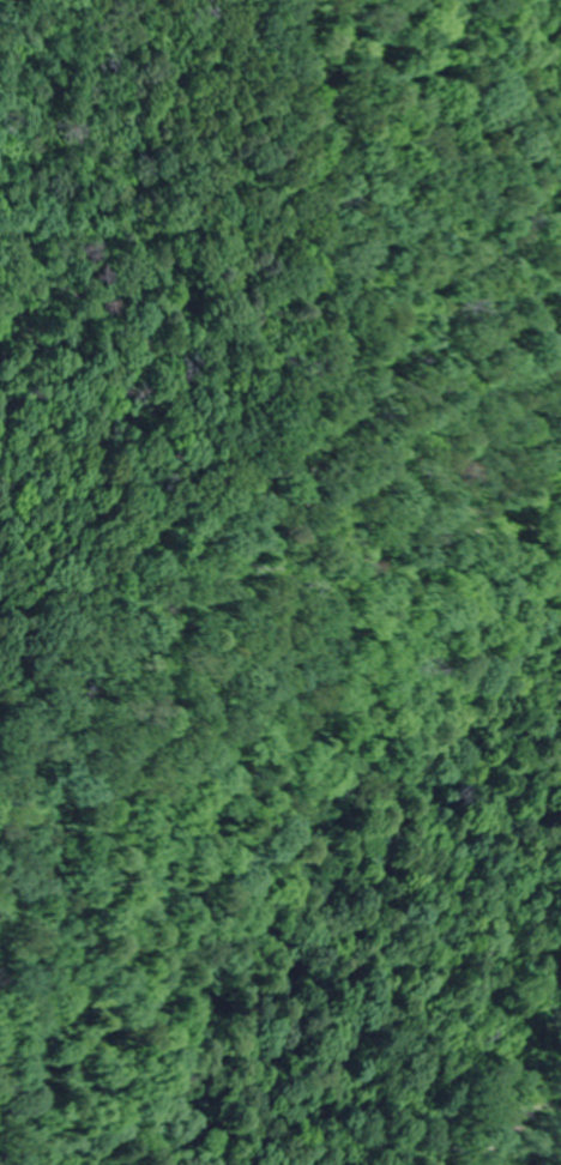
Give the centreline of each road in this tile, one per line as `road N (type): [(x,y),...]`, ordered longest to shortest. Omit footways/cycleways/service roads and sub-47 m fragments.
road 1 (track): [(97,0),(147,25),(198,231),(201,425),(0,822)]

